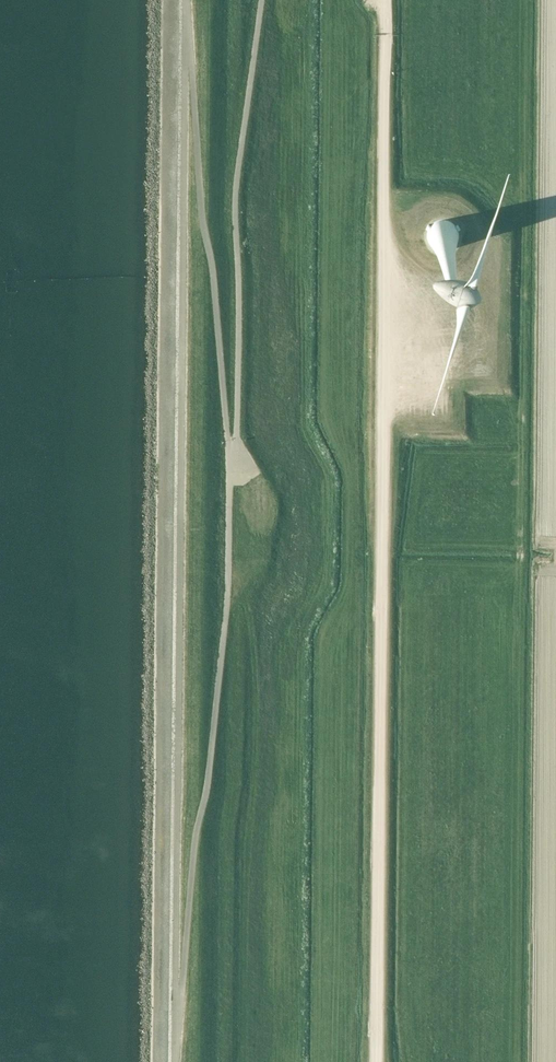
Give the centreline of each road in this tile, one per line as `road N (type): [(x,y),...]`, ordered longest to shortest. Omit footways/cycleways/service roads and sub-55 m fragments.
road 1 (unclassified): [(174,1021),(185,28)]
road 2 (unclassified): [(174,1021),(227,601),(228,465)]
road 3 (unclassified): [(228,465),(236,437),(235,189),(261,0)]
road 4 (unclassified): [(228,465),(185,28)]

